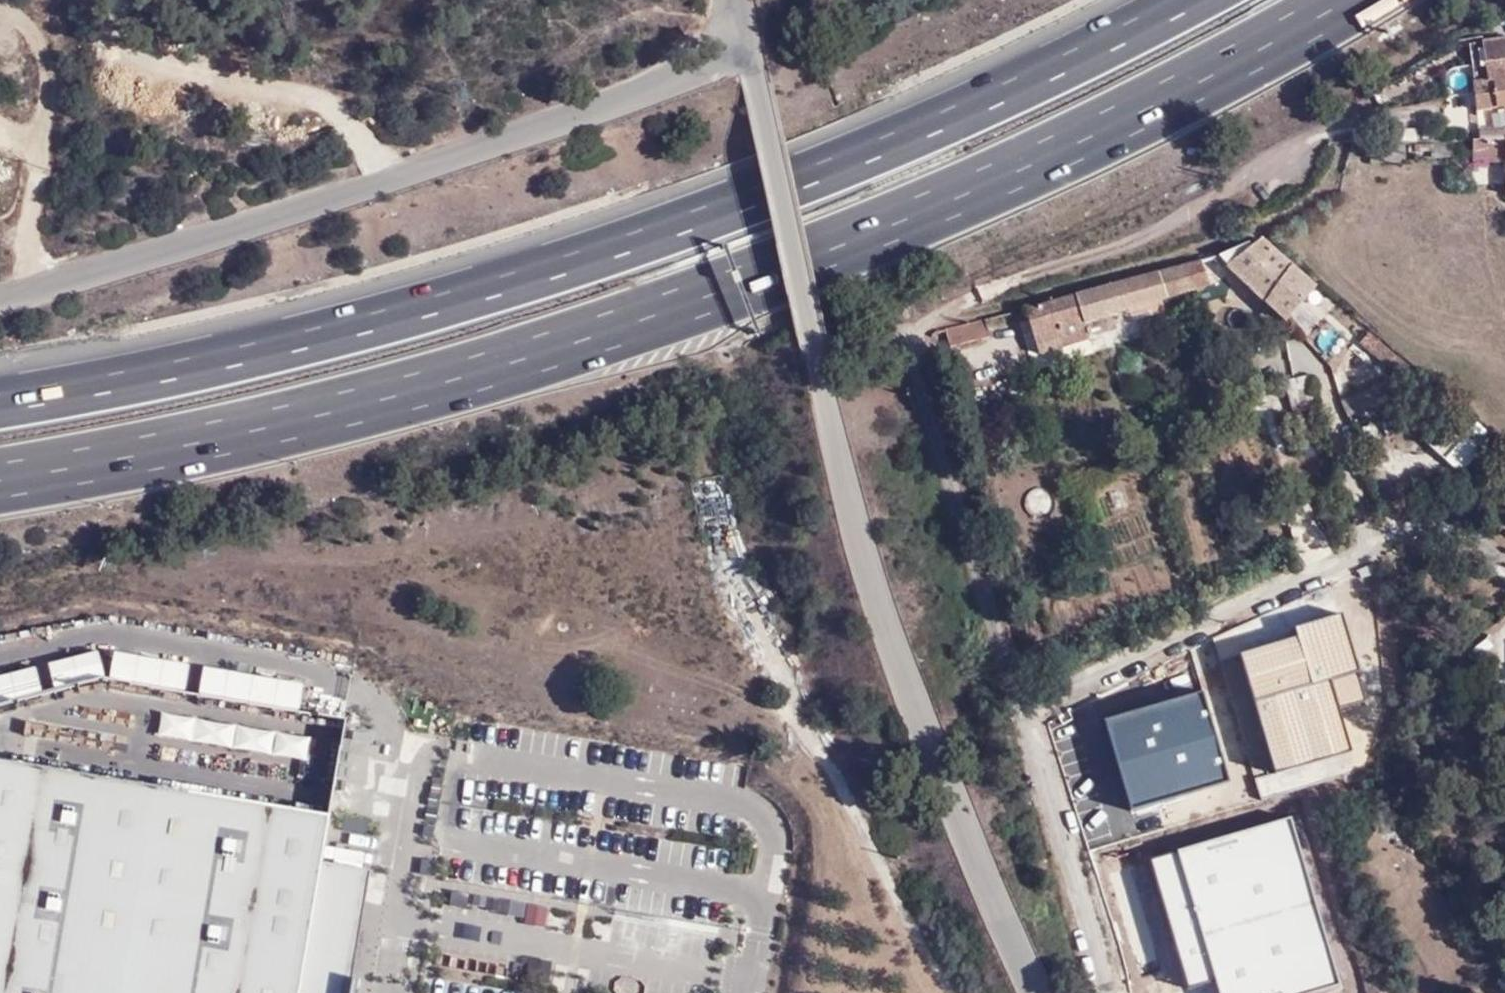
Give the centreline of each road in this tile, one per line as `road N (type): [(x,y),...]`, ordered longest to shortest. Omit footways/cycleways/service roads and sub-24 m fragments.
road 1 (motorway): [(0,481),(351,407),(600,328),(866,231),(1081,138),(1355,0)]
road 2 (motorway): [(1201,0),(852,164),(635,239),(387,318),(189,368),(0,403)]
road 3 (residential): [(1042,992),(909,655),(860,501),(761,50)]
road 4 (residential): [(761,50),(0,301)]
road 5 (residential): [(1014,700),(1504,474)]
road 6 (track): [(739,562),(809,725),(955,992)]
road 7 (residential): [(1014,700),(909,330)]
road 8 (residential): [(1115,992),(1014,700)]

